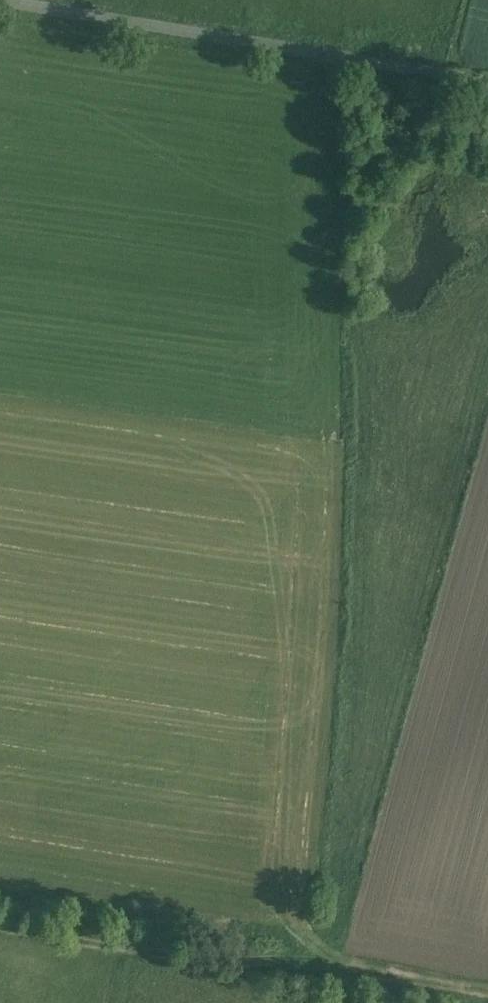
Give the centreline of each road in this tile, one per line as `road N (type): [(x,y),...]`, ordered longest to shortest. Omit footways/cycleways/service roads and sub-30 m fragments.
road 1 (unclassified): [(487,81),(0,0)]
road 2 (track): [(487,991),(283,959),(224,961),(0,924)]

